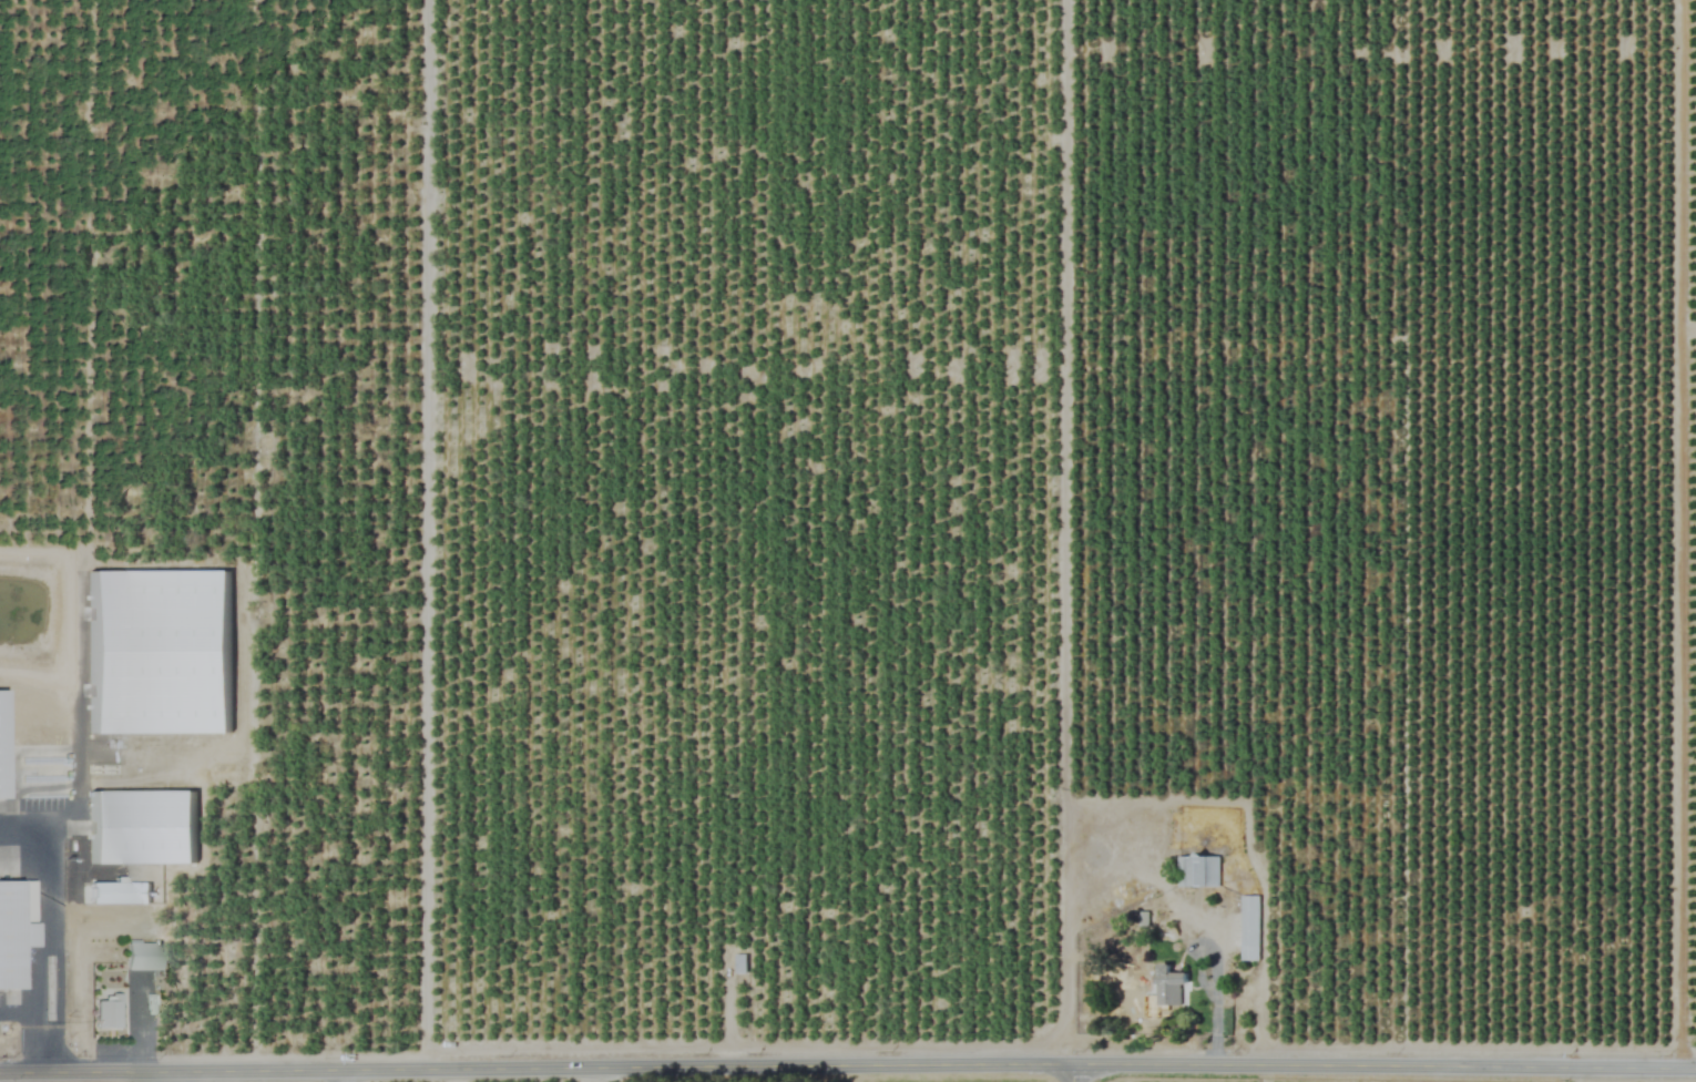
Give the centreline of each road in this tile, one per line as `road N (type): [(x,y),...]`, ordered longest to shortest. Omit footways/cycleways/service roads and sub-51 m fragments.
road 1 (secondary): [(0,1075),(1071,1063),(1695,1068)]

